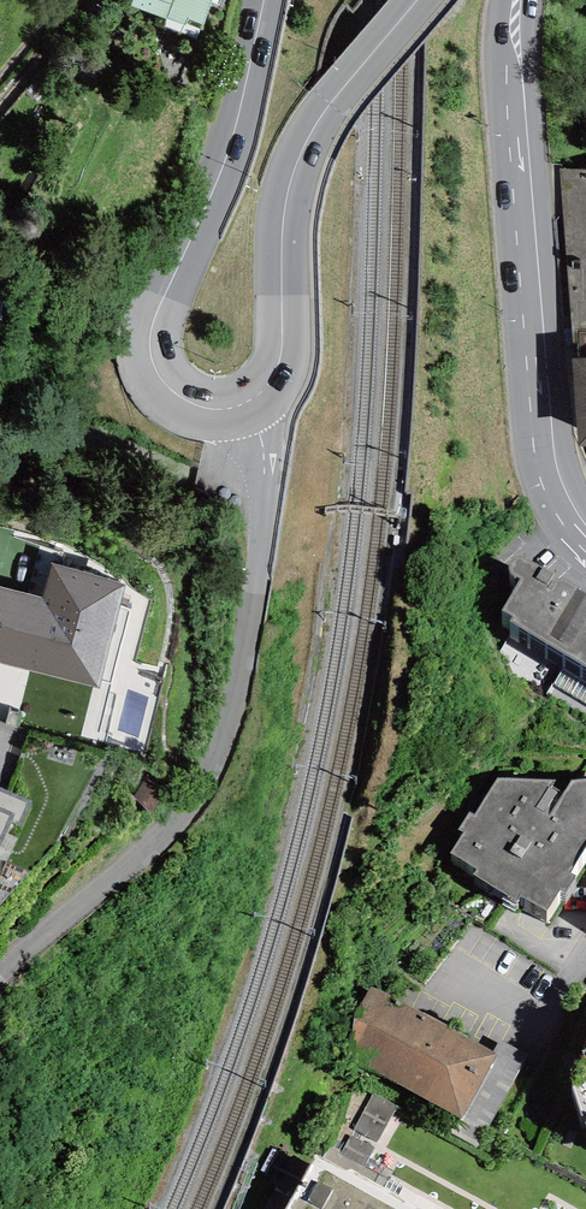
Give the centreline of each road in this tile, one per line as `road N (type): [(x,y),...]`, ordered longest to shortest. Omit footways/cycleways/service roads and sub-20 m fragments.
road 1 (residential): [(0,963),(183,798),(224,728),(263,549),(265,469),(249,399)]
road 2 (secondary): [(585,537),(559,501),(541,425),(519,155),(518,0)]
road 3 (secondary): [(249,399),(225,409),(185,399),(161,378),(150,340),(230,146),(264,0)]
road 4 (secondary): [(414,0),(329,104),(294,168),(284,223),(281,351),(270,382),(249,399)]

